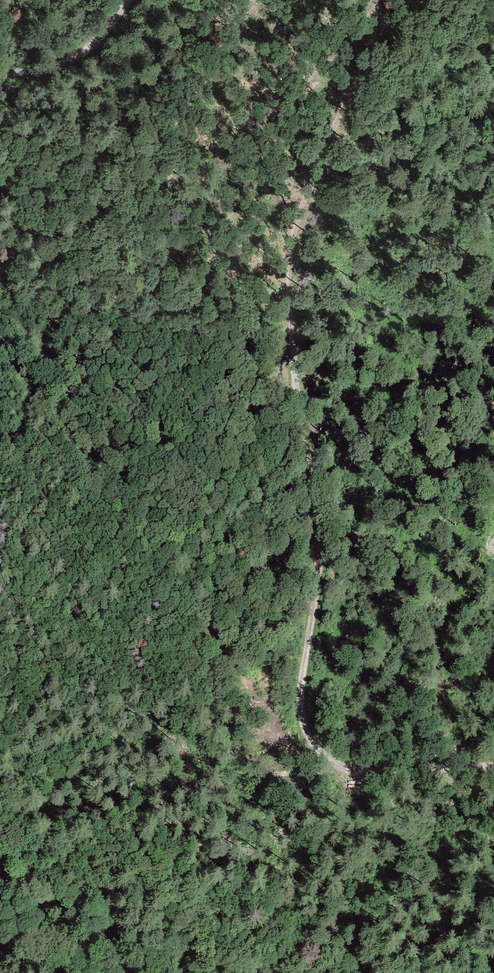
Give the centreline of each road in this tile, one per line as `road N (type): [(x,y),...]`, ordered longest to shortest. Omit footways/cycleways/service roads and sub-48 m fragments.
road 1 (track): [(493,765),(390,775),(339,770),(320,759),(302,718),(319,549),(302,443),(289,252),(320,154),(367,57),(375,0)]
road 2 (track): [(131,0),(81,54),(40,71),(0,75)]

